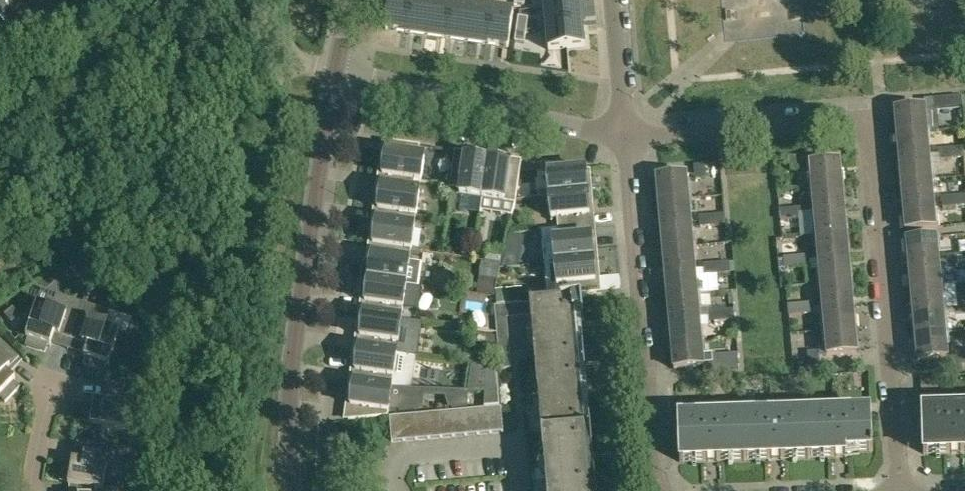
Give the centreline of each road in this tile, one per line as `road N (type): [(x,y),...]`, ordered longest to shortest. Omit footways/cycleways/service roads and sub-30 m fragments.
road 1 (residential): [(899,490),(867,130),(846,118),(627,138)]
road 2 (track): [(0,261),(298,61),(264,0)]
road 3 (tertiary): [(295,490),(295,410),(338,70)]
road 4 (residential): [(662,490),(627,138)]
road 5 (residential): [(627,138),(338,70)]
road 6 (residential): [(627,138),(615,0)]

